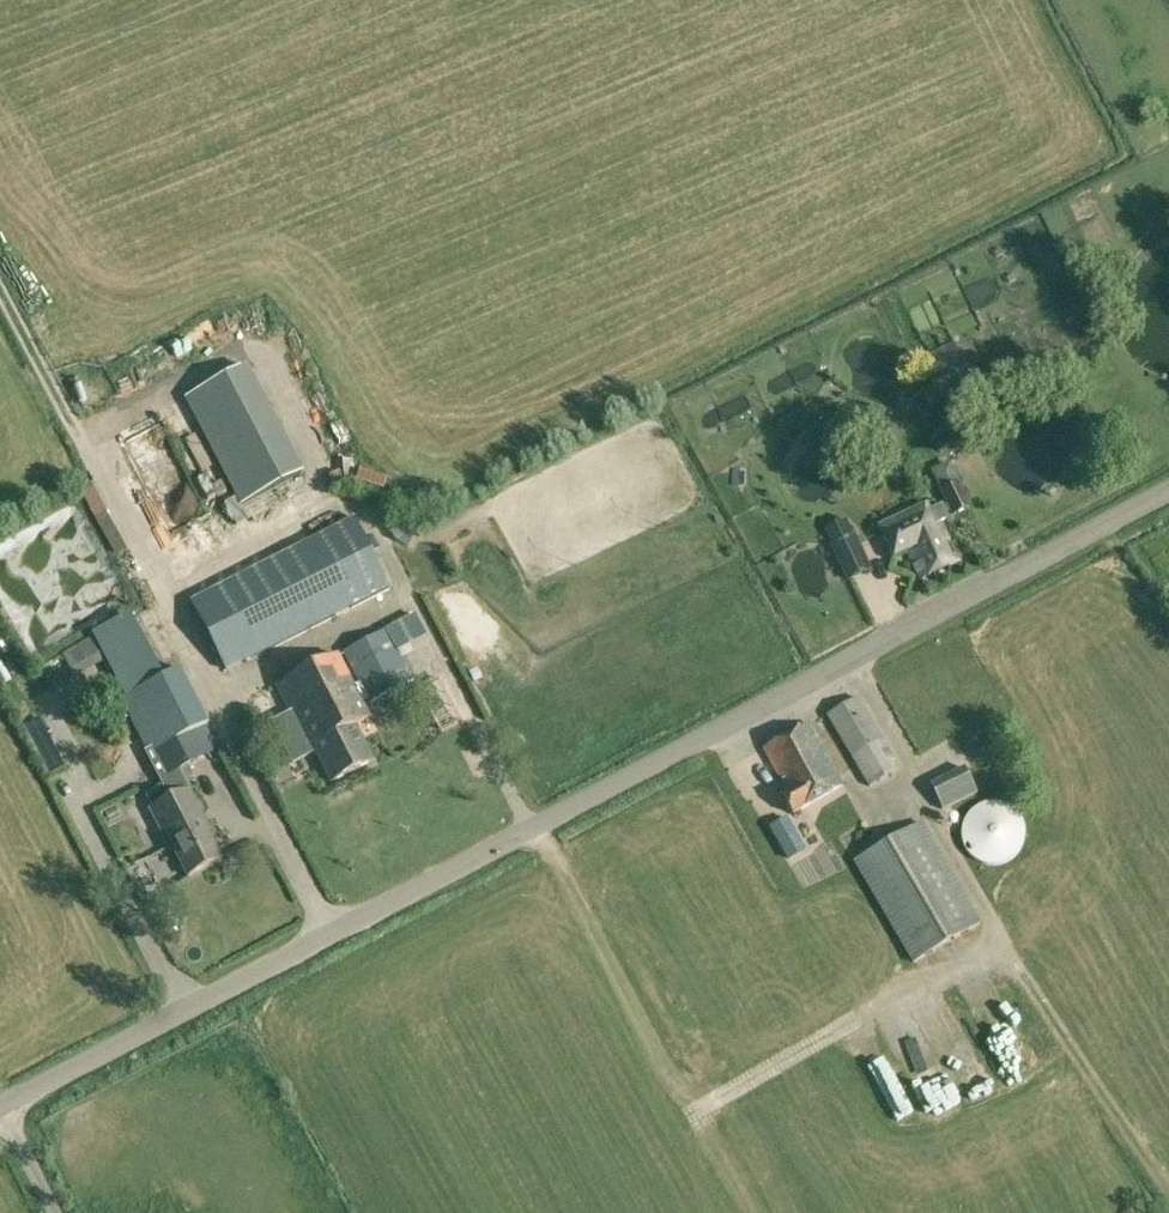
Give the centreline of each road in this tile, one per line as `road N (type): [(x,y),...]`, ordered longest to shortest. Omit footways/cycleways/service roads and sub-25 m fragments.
road 1 (unclassified): [(0,1105),(1168,489)]

